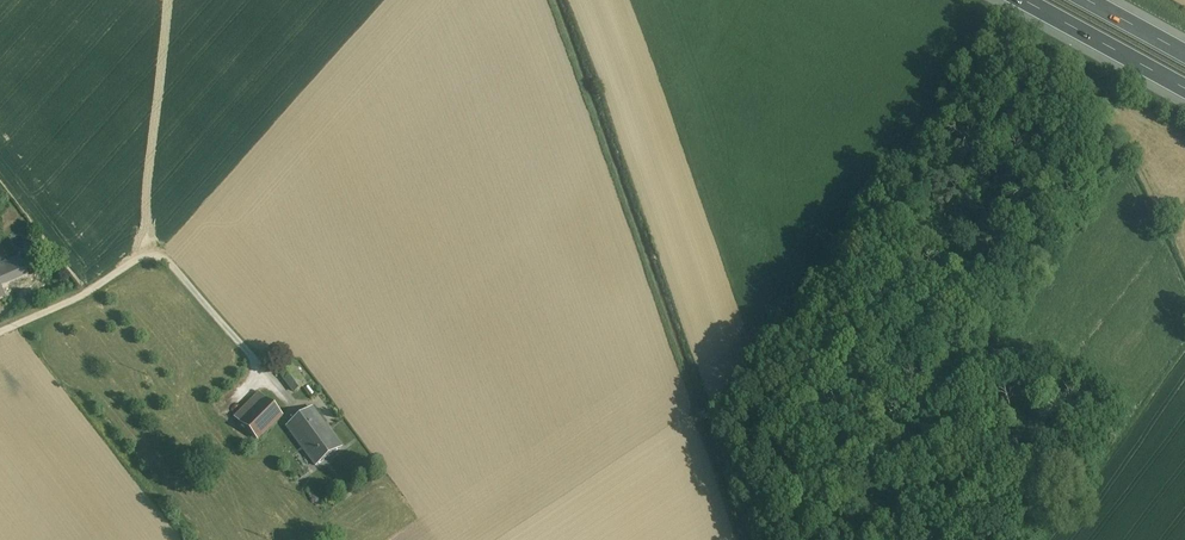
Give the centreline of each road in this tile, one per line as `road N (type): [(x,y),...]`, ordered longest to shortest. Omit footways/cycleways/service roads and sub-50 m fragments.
road 1 (residential): [(0,331),(156,256),(260,365)]
road 2 (motorway): [(1021,0),(1184,90)]

